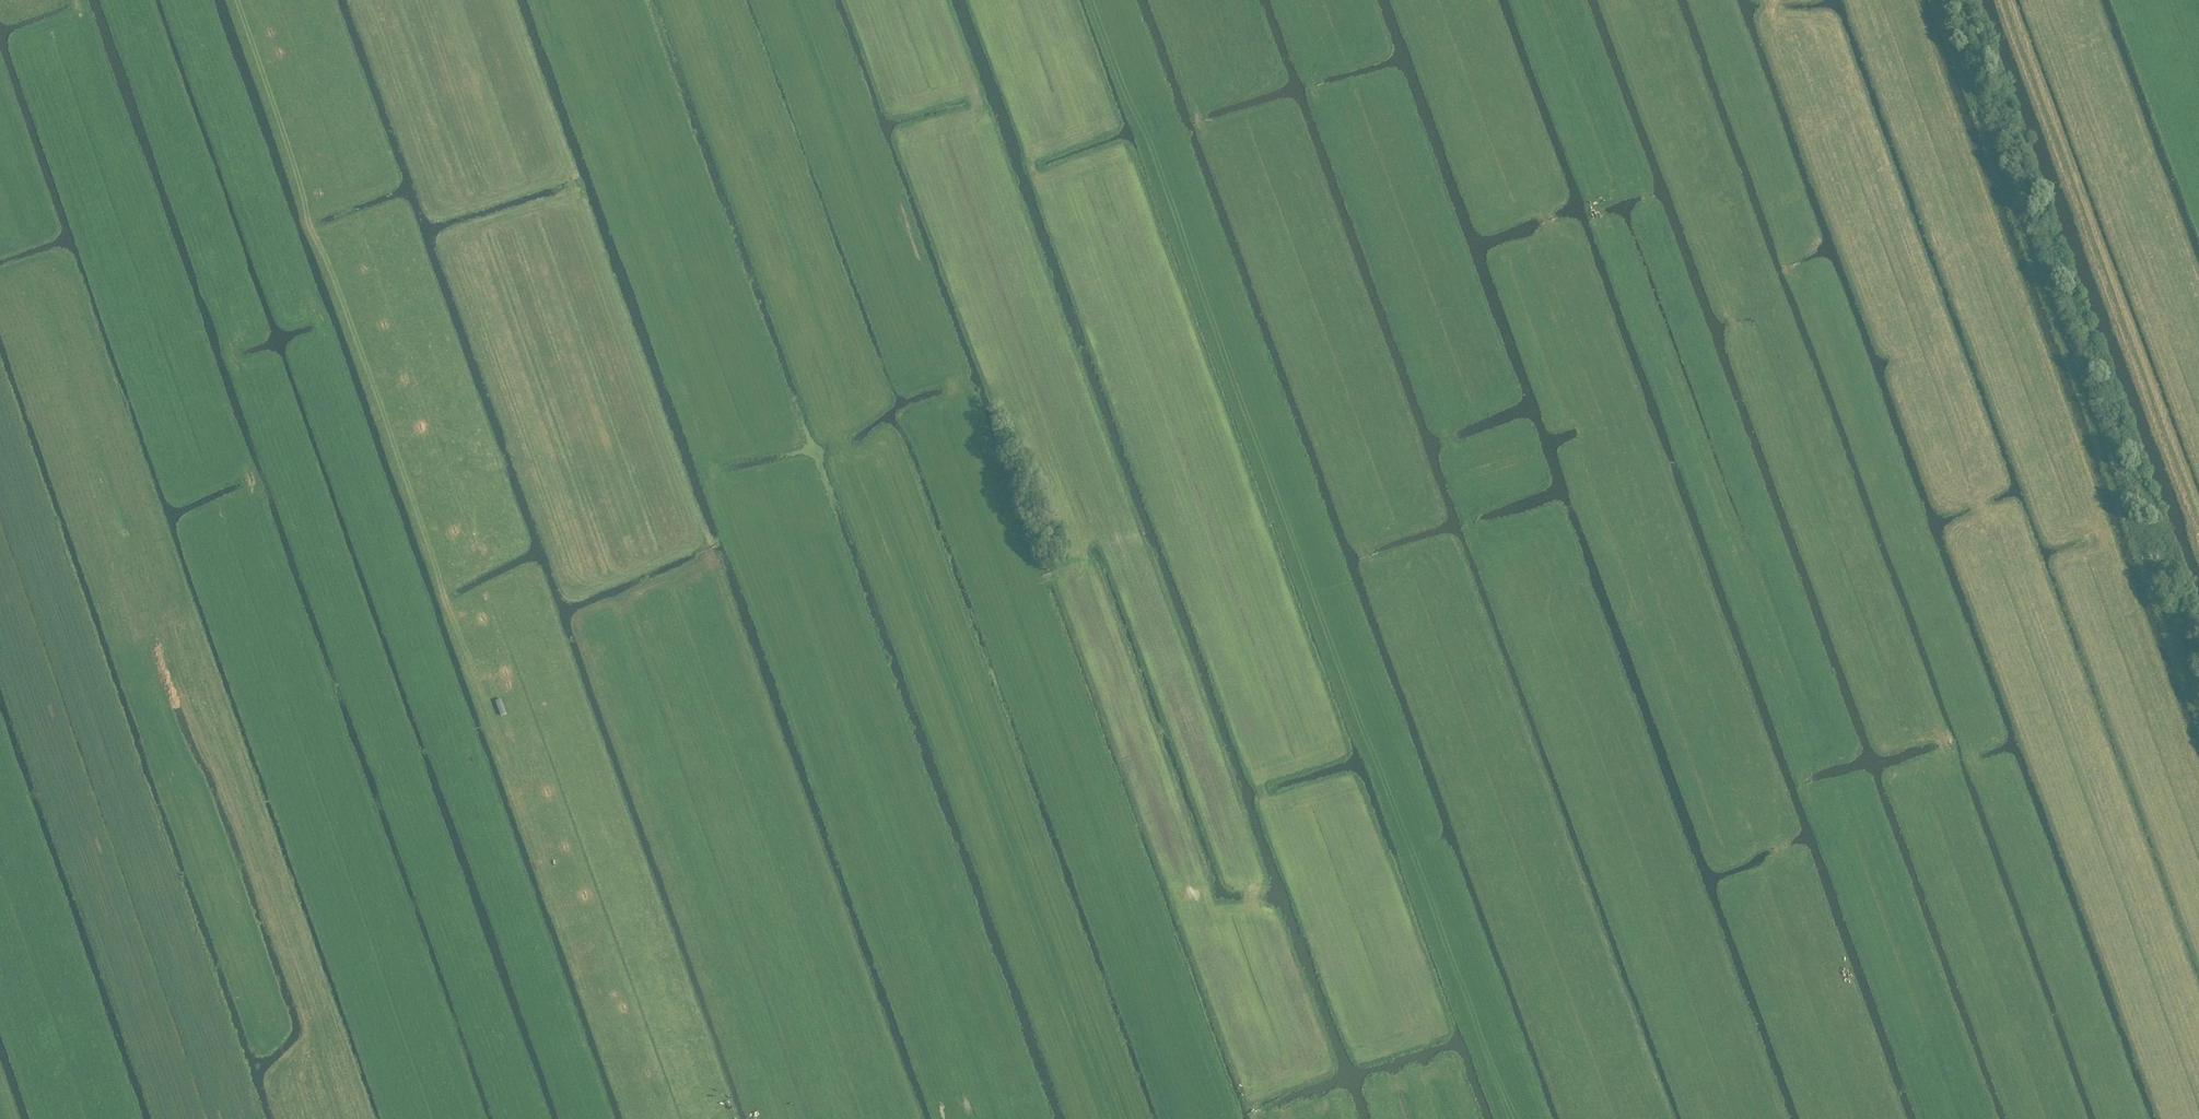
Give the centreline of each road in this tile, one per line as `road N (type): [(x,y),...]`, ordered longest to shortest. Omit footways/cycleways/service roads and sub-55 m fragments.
road 1 (track): [(2198,528),(2005,0)]

